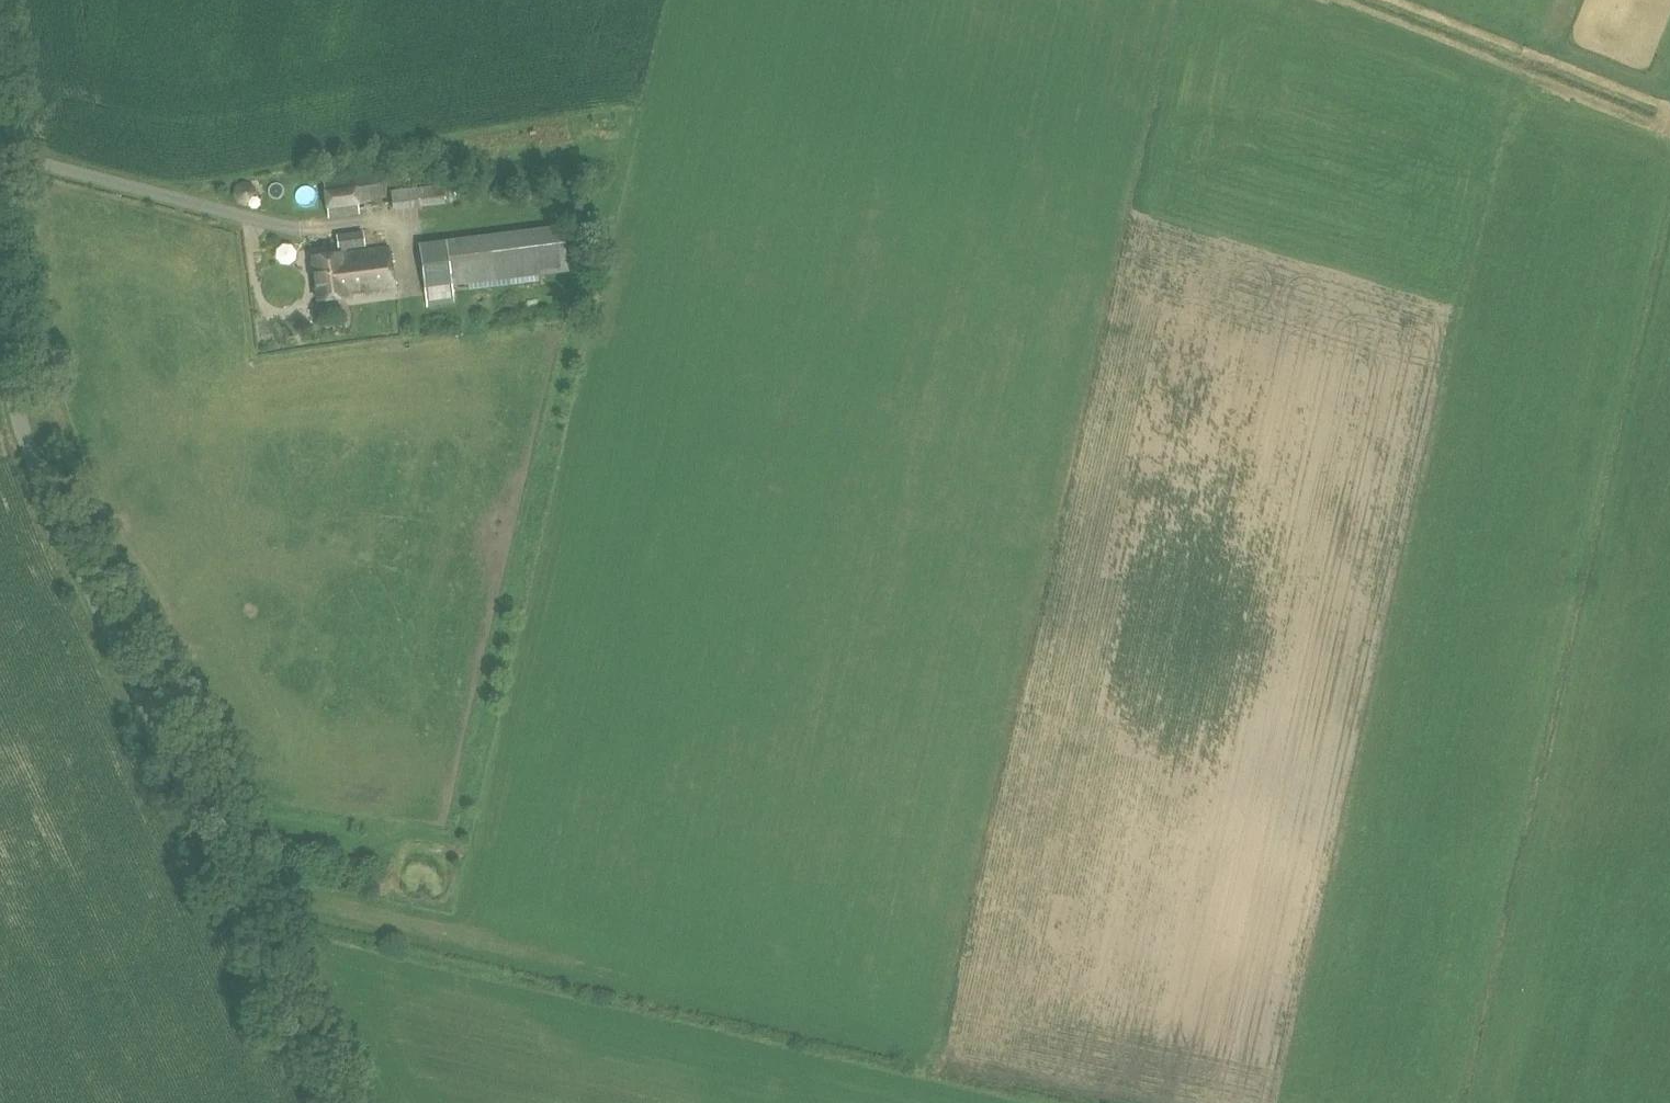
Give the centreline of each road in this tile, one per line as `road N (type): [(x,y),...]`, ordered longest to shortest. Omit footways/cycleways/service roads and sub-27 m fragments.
road 1 (unclassified): [(335,1102),(17,413),(0,316)]

